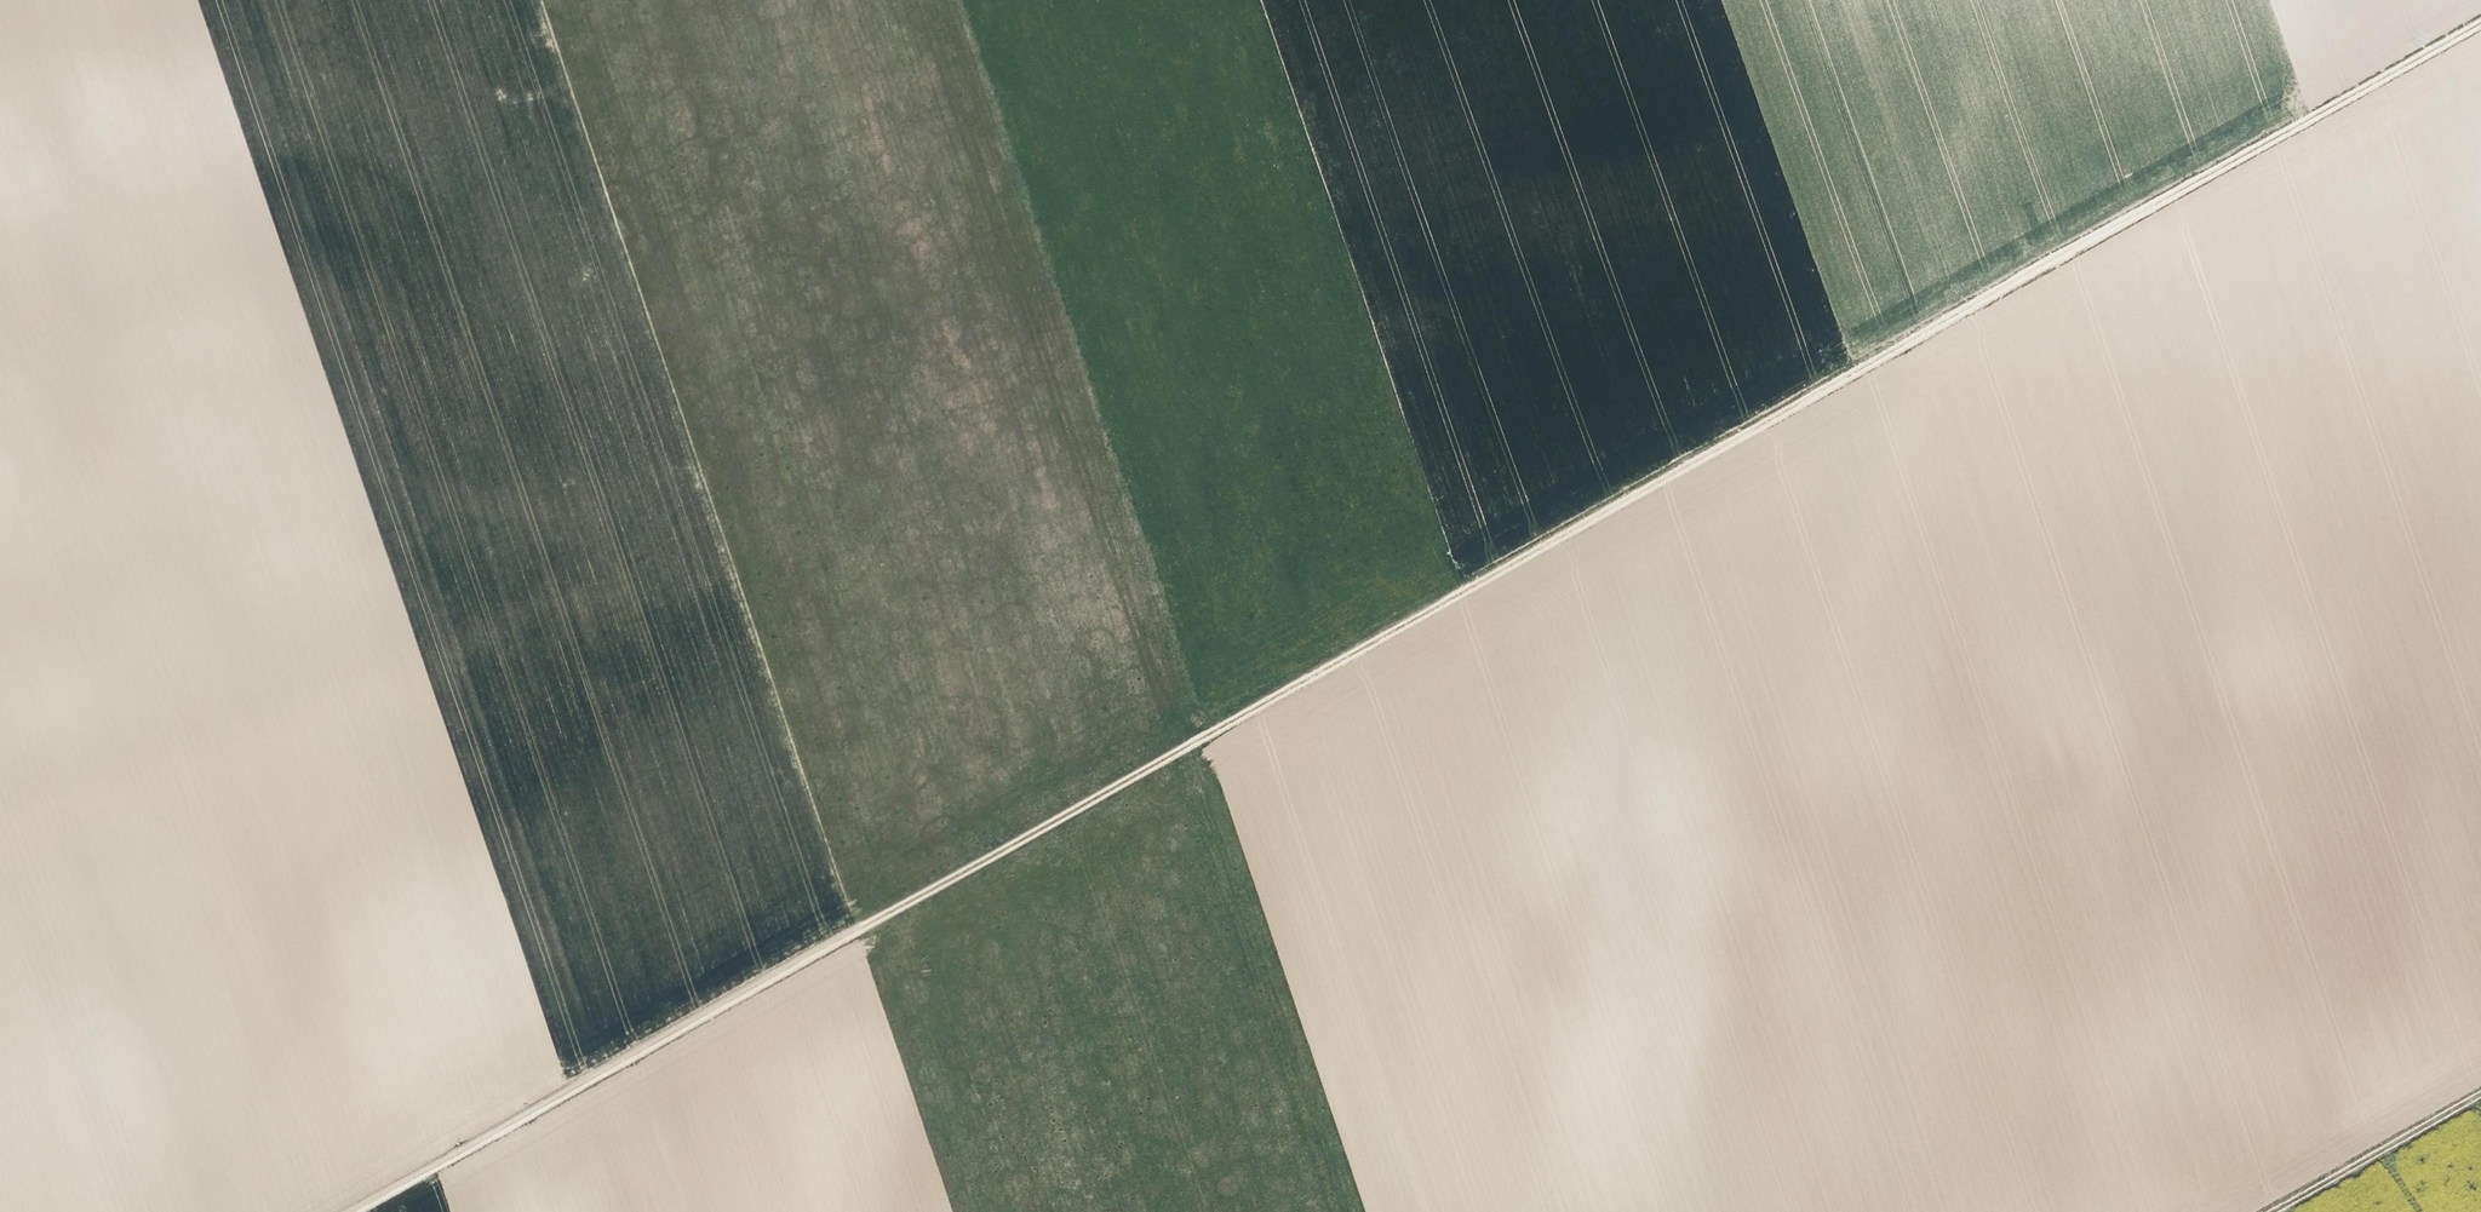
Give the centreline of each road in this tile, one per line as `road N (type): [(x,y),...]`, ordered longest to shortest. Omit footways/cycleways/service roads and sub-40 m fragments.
road 1 (track): [(354,1211),(2480,21)]
road 2 (track): [(2272,1211),(2480,1095)]

